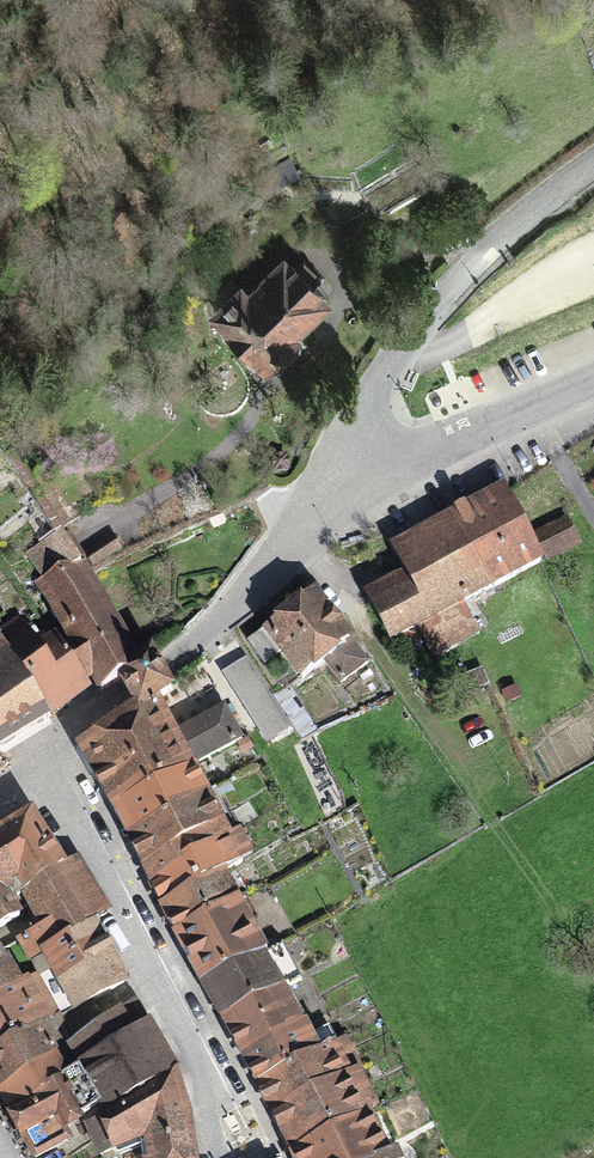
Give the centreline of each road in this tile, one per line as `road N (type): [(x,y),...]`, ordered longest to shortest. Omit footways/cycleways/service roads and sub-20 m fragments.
road 1 (residential): [(219,1157),(203,1065),(49,746)]
road 2 (residential): [(390,472),(365,407),(383,360),(488,243),(593,161)]
road 3 (unclassified): [(166,665),(314,519),(390,472)]
road 4 (residential): [(390,472),(593,373)]
road 5 (residential): [(49,746),(166,665)]

